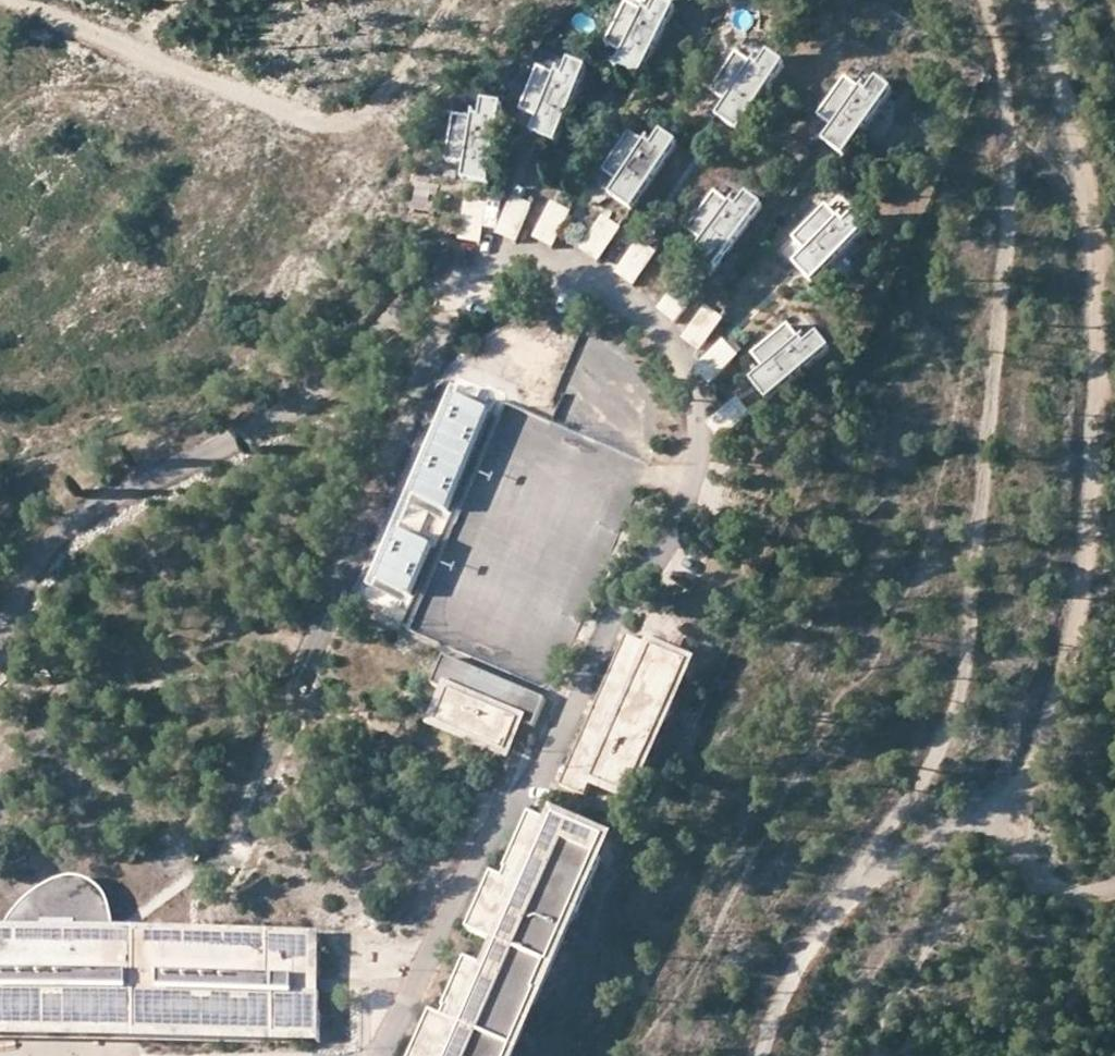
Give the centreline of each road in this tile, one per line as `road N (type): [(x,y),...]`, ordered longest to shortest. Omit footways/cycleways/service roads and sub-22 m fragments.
road 1 (track): [(759,1055),(805,955),(937,761),(964,683),(1012,227),(1007,95),(988,0)]
road 2 (track): [(453,0),(400,86),(362,118),(332,123),(23,0)]
road 3 (track): [(838,909),(881,876),(1008,807),(1022,784)]

